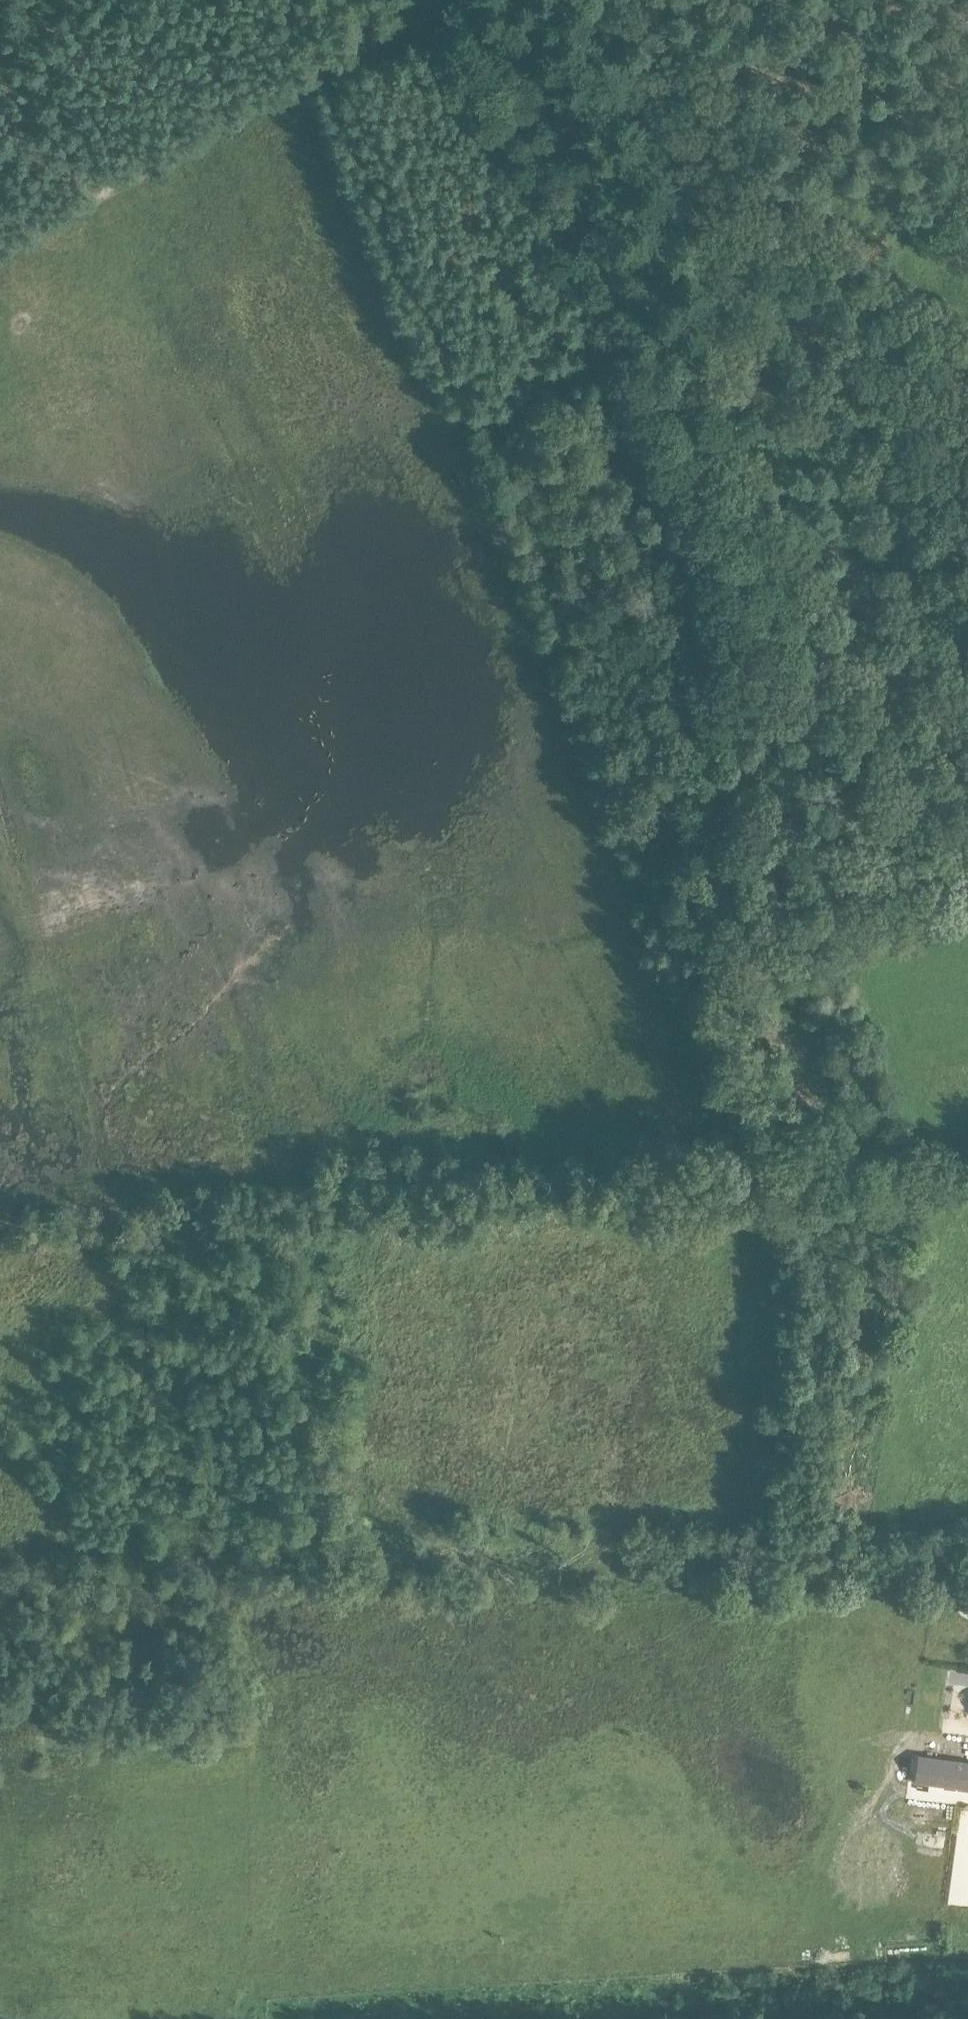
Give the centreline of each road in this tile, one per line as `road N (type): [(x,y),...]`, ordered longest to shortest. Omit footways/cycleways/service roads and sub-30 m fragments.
road 1 (track): [(967,1178),(856,1187),(746,966),(728,905),(747,621),(728,508),(569,213),(439,6)]
road 2 (track): [(439,6),(0,239)]

